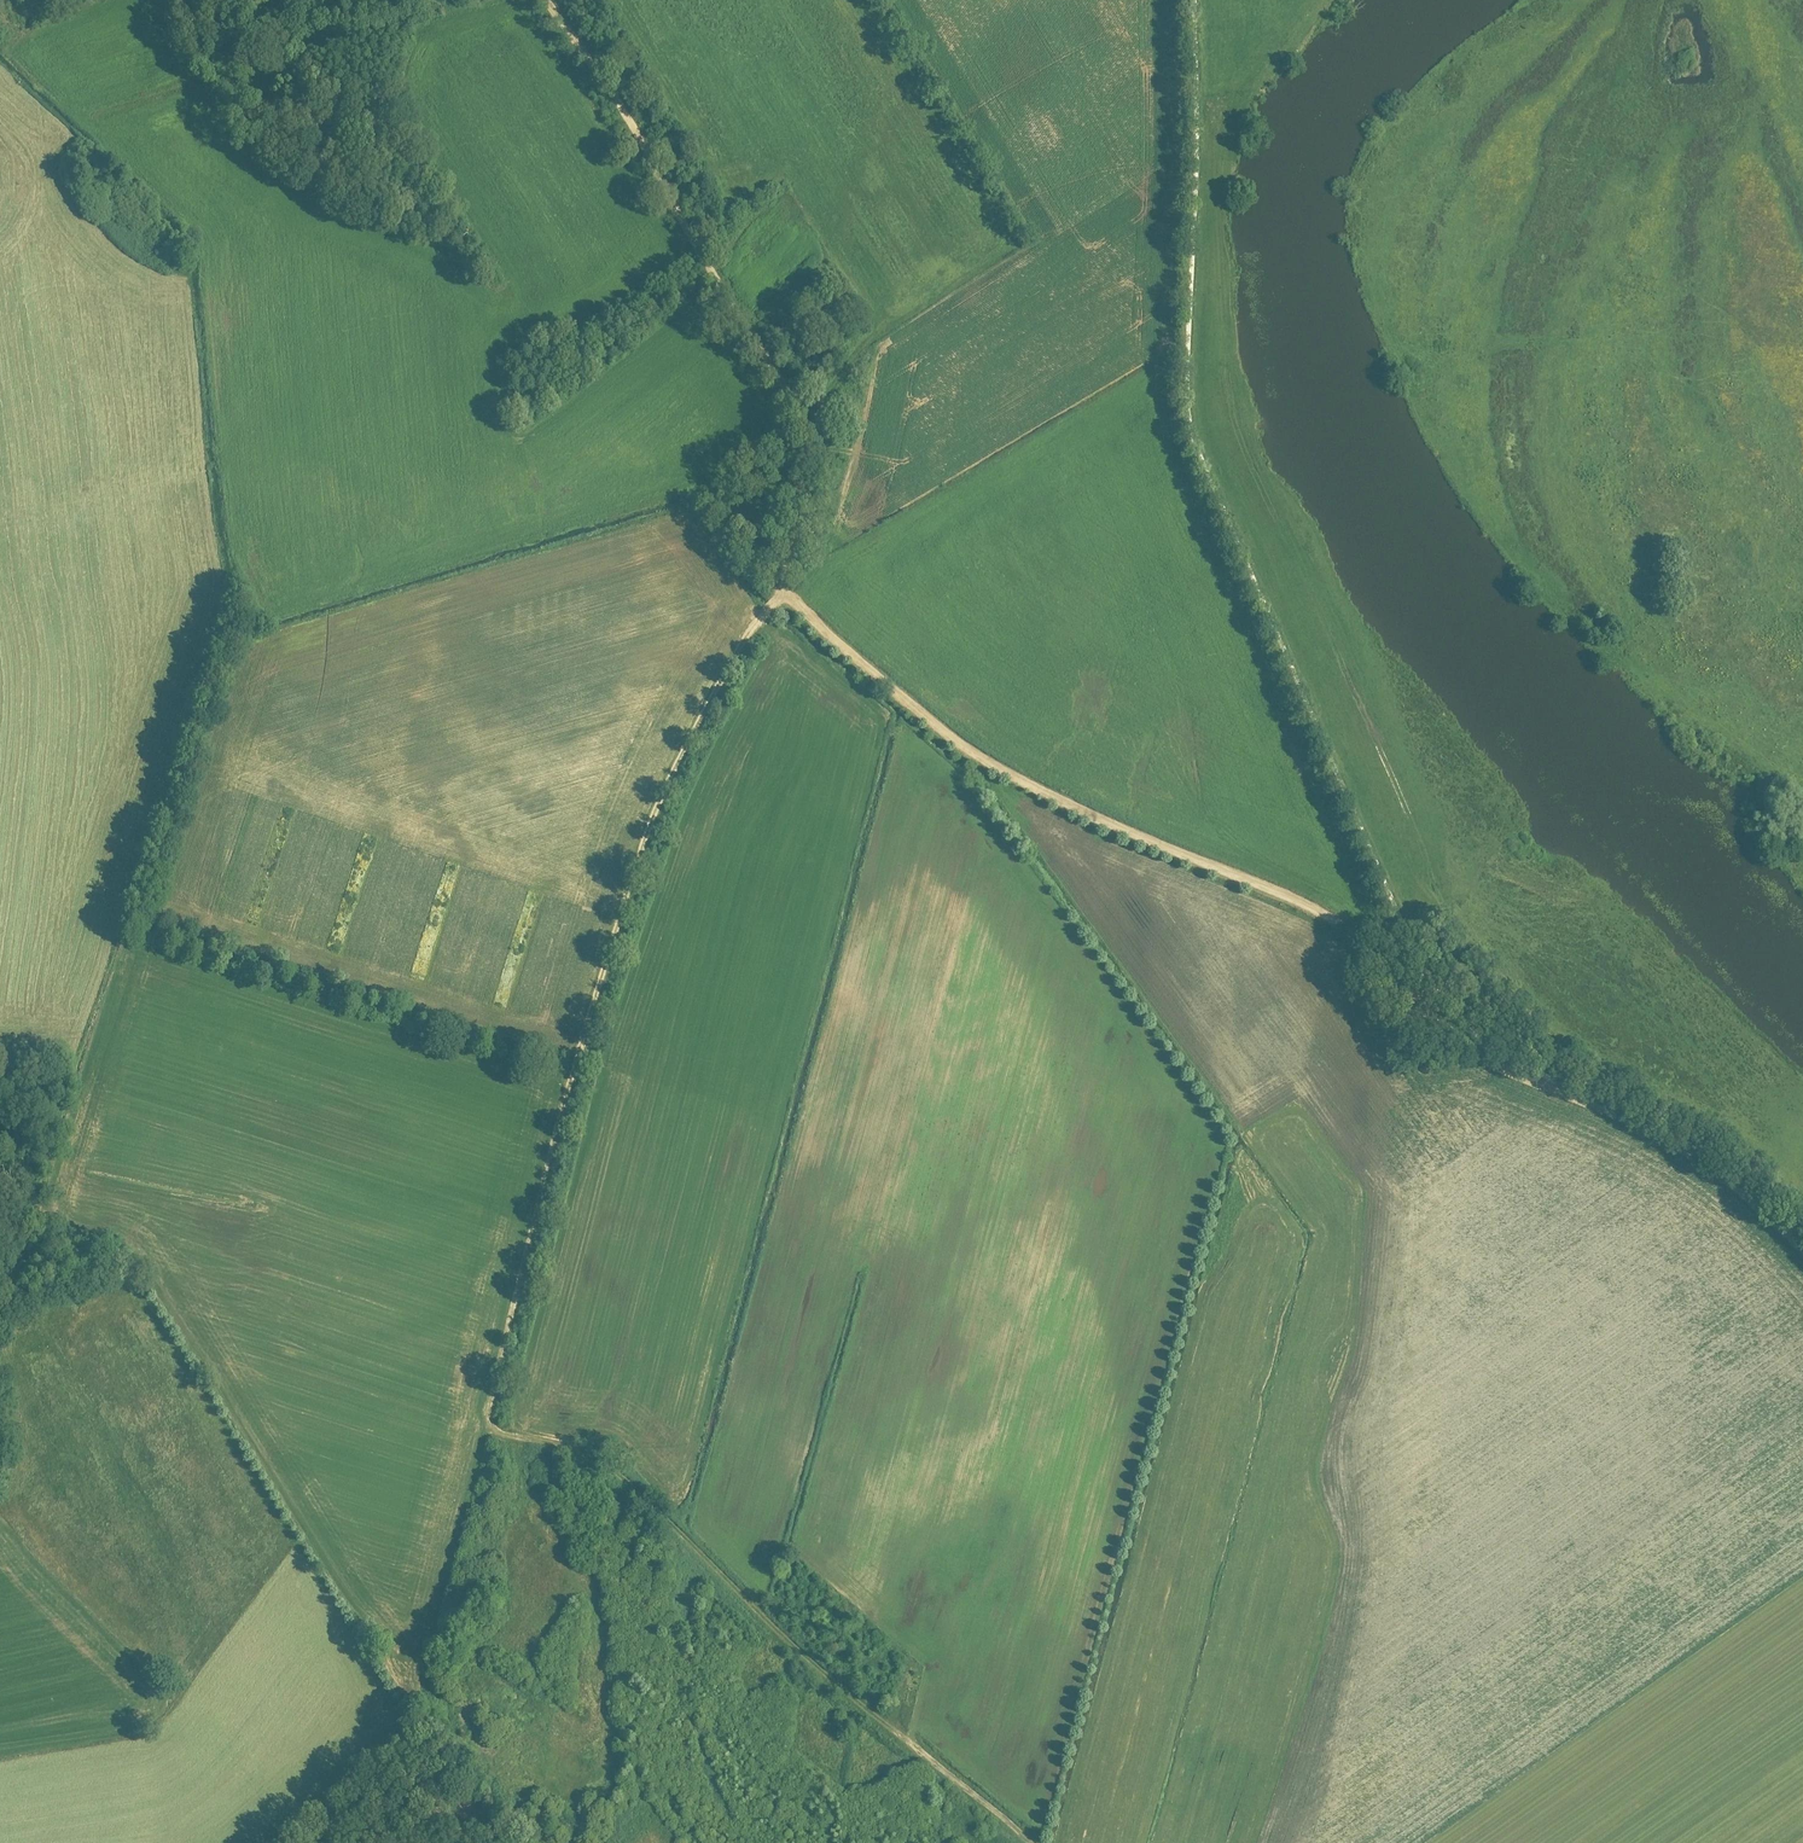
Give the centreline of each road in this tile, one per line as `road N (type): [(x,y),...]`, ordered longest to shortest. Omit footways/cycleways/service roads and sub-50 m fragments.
road 1 (track): [(1032,1842),(838,1685),(604,1463),(500,1430),(489,1410),(568,1096),(664,794),(759,620),(785,592)]
road 2 (track): [(1543,1084),(1461,1039),(1321,912),(1002,774),(872,674),(785,592),(807,444),(800,414),(598,72),(545,0)]
road 3 (track): [(1543,1084),(1696,1153),(1764,1205),(1802,1248)]

